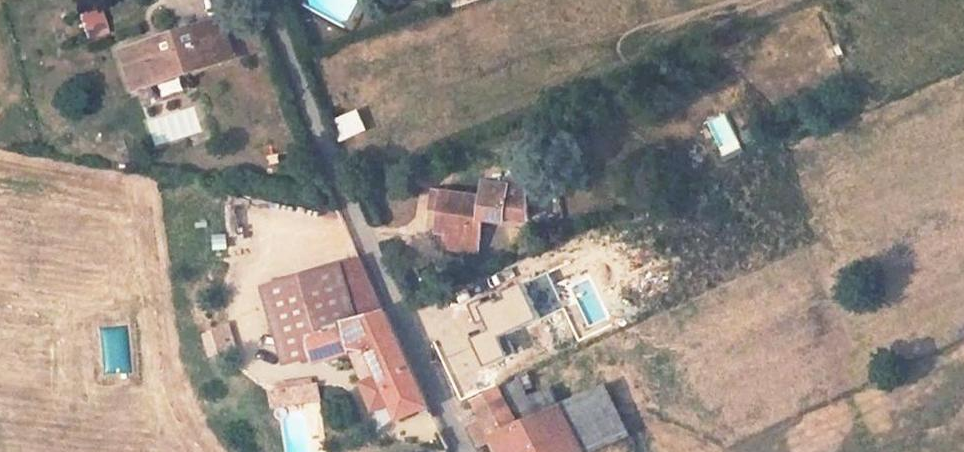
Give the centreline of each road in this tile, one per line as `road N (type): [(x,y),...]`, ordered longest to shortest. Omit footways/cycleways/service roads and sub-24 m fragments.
road 1 (unclassified): [(270,0),(336,181),(465,451)]

